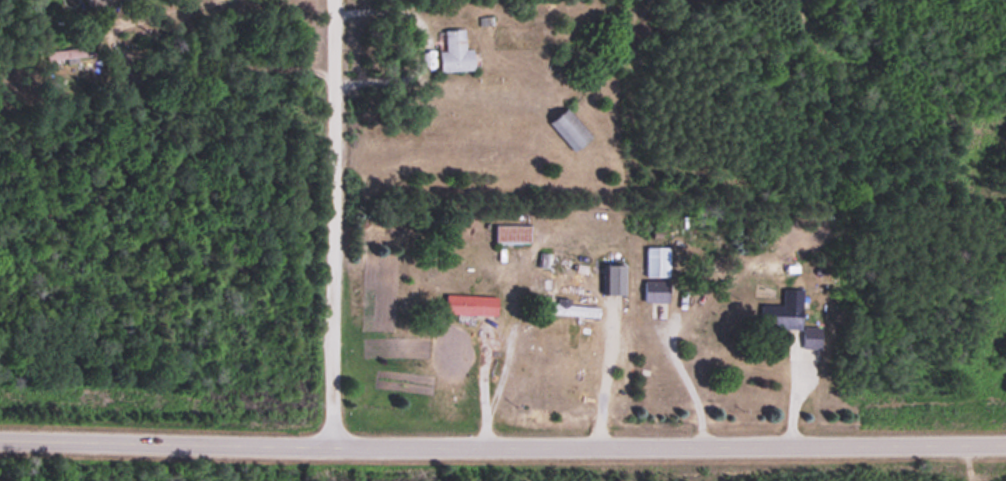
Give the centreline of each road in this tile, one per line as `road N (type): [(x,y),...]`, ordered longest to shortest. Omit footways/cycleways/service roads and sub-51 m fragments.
road 1 (residential): [(0,438),(335,446),(1005,443)]
road 2 (residential): [(335,446),(331,0)]

